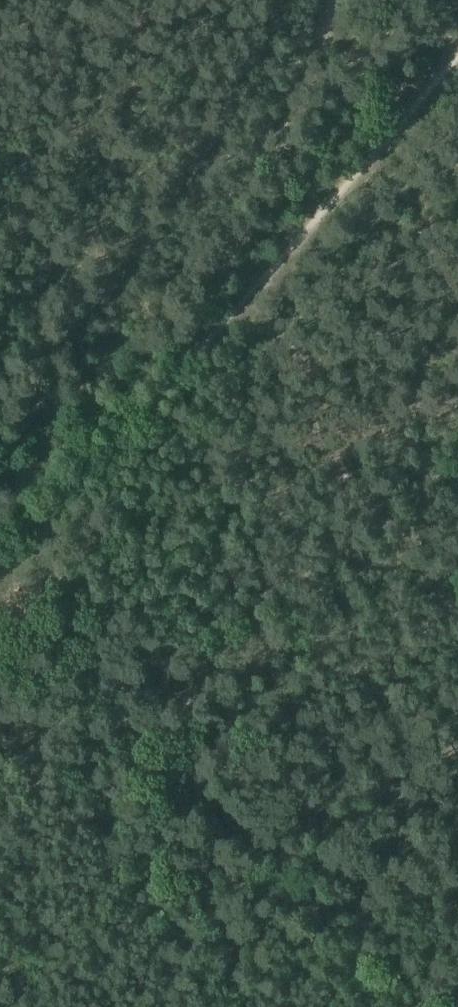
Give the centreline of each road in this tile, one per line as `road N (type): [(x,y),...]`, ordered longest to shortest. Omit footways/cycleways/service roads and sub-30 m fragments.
road 1 (track): [(457,62),(0,590)]
road 2 (track): [(324,0),(311,64),(270,130),(225,188),(152,248),(80,327),(75,349),(91,405),(0,514)]

